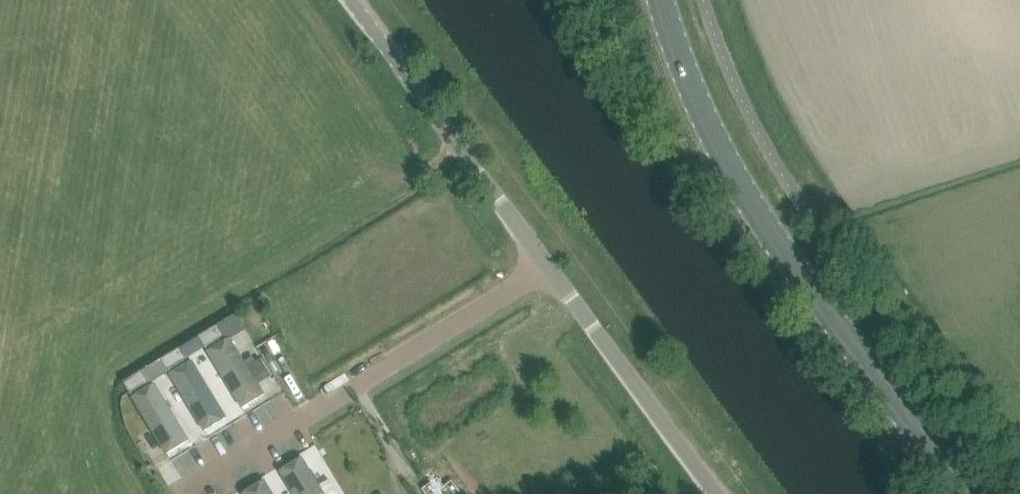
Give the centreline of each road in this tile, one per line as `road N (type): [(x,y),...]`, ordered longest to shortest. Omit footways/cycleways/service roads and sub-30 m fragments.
road 1 (tertiary): [(964,493),(731,171),(663,0)]
road 2 (residential): [(547,265),(180,492)]
road 3 (unclassified): [(547,265),(351,0)]
road 4 (unclassified): [(717,493),(547,265)]

